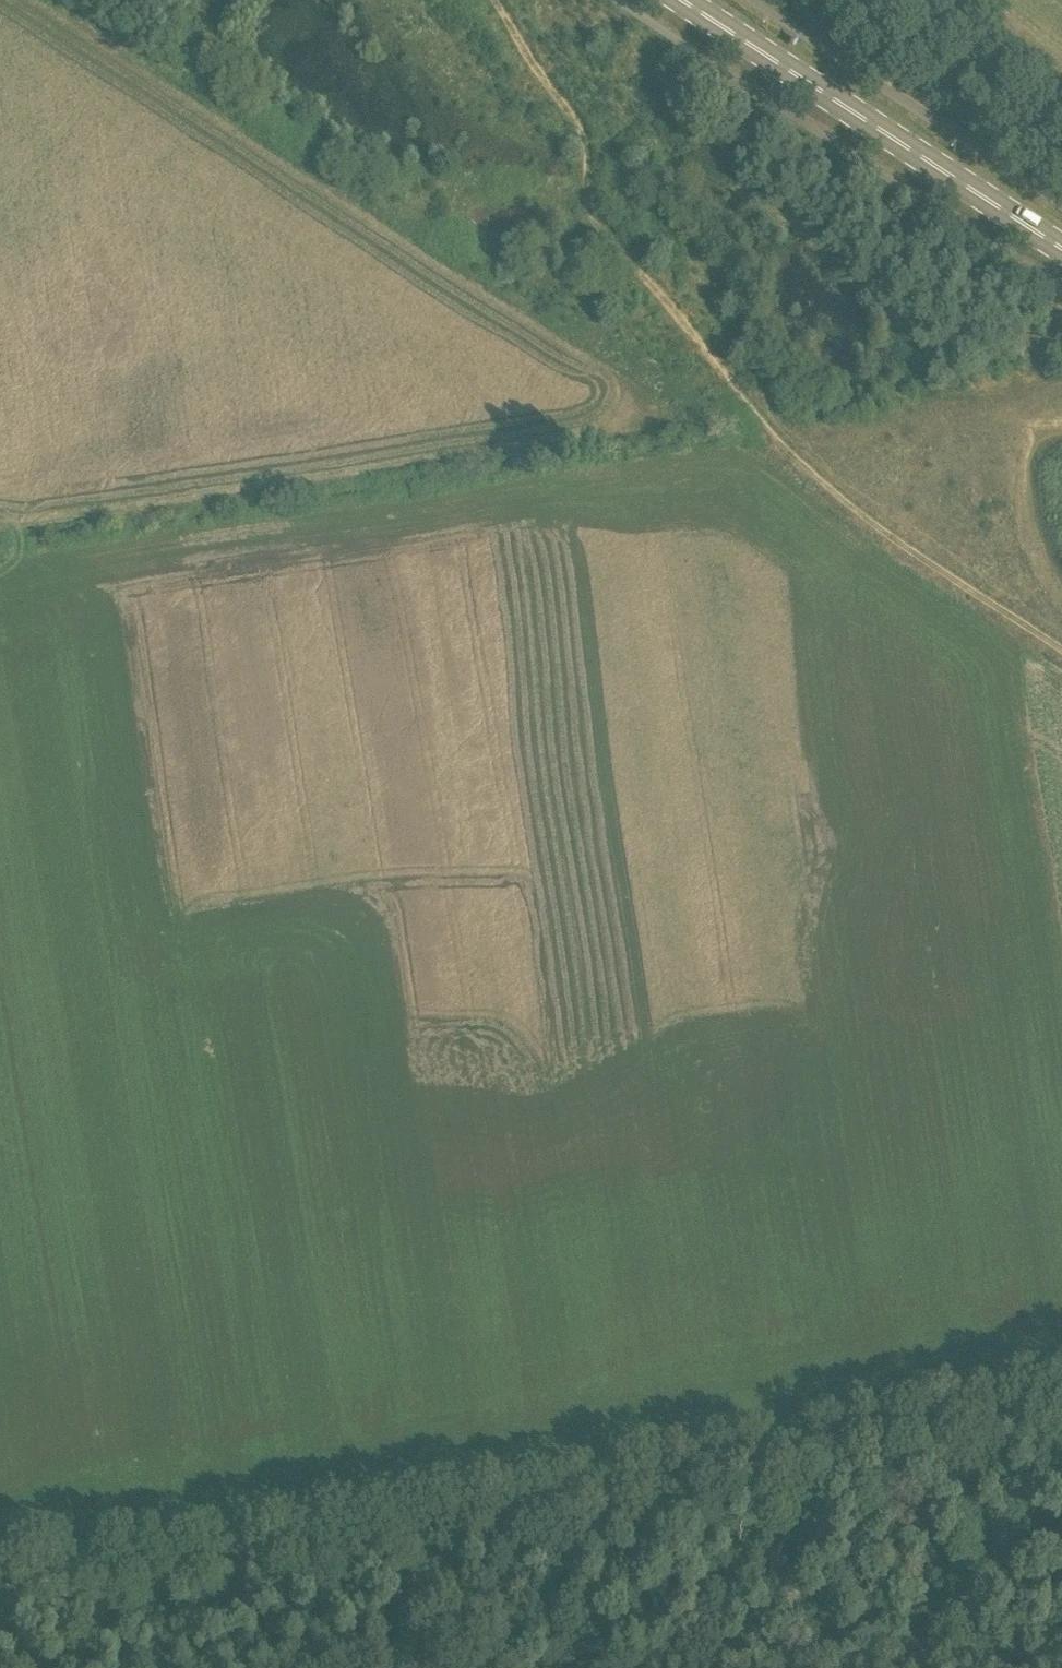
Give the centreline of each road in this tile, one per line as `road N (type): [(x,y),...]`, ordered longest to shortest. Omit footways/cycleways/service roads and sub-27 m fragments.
road 1 (unclassified): [(1061,1409),(318,1556),(0,1590)]
road 2 (secondary): [(1061,250),(680,0)]
road 3 (track): [(1061,1553),(992,1510),(963,1481),(936,1435)]

